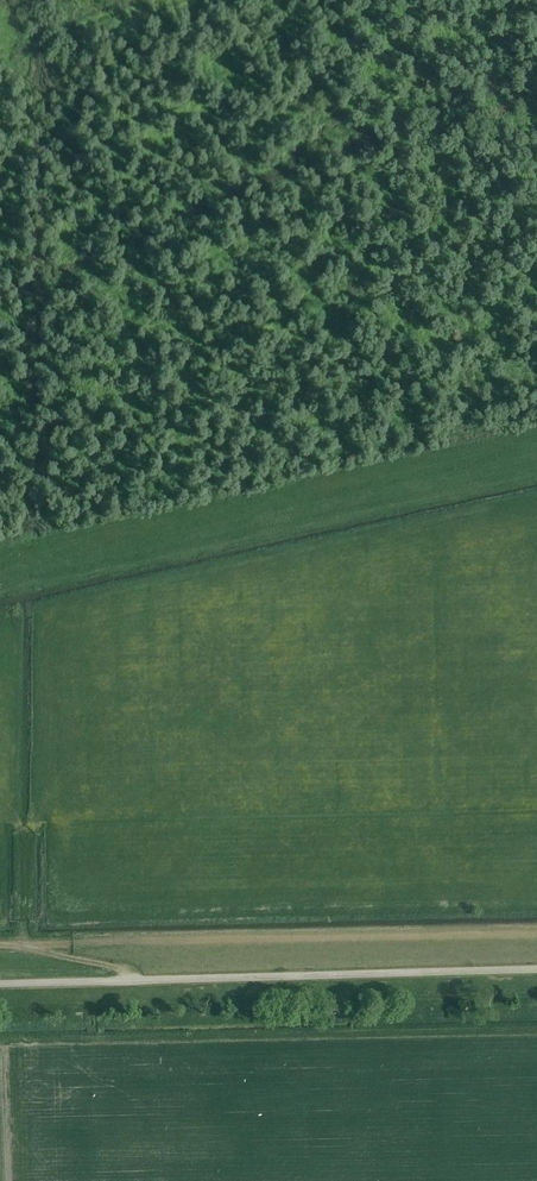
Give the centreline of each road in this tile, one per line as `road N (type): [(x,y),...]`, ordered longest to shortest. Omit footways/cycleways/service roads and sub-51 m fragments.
road 1 (unclassified): [(536,969),(0,982)]
road 2 (track): [(0,946),(536,937)]

